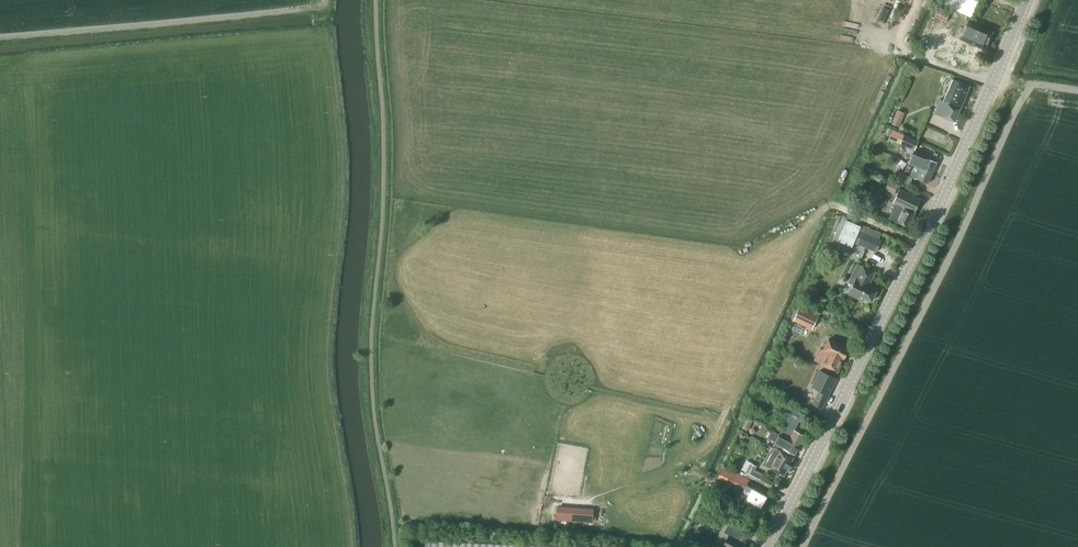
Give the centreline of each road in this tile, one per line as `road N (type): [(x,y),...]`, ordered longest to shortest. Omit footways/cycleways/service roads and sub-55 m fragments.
road 1 (secondary): [(765,546),(920,244),(1027,0)]

